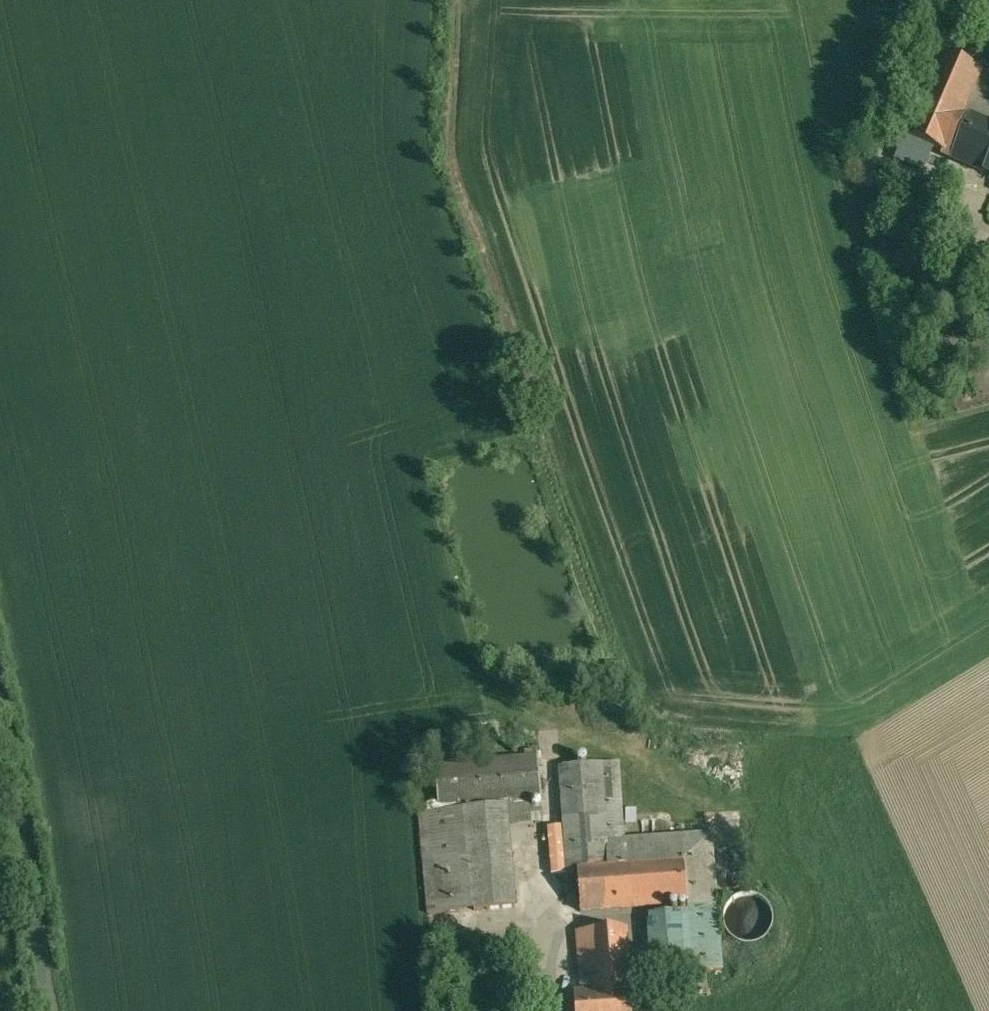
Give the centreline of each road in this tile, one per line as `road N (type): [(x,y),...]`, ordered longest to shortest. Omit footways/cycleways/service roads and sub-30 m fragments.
road 1 (unclassified): [(50,1010),(0,721)]

